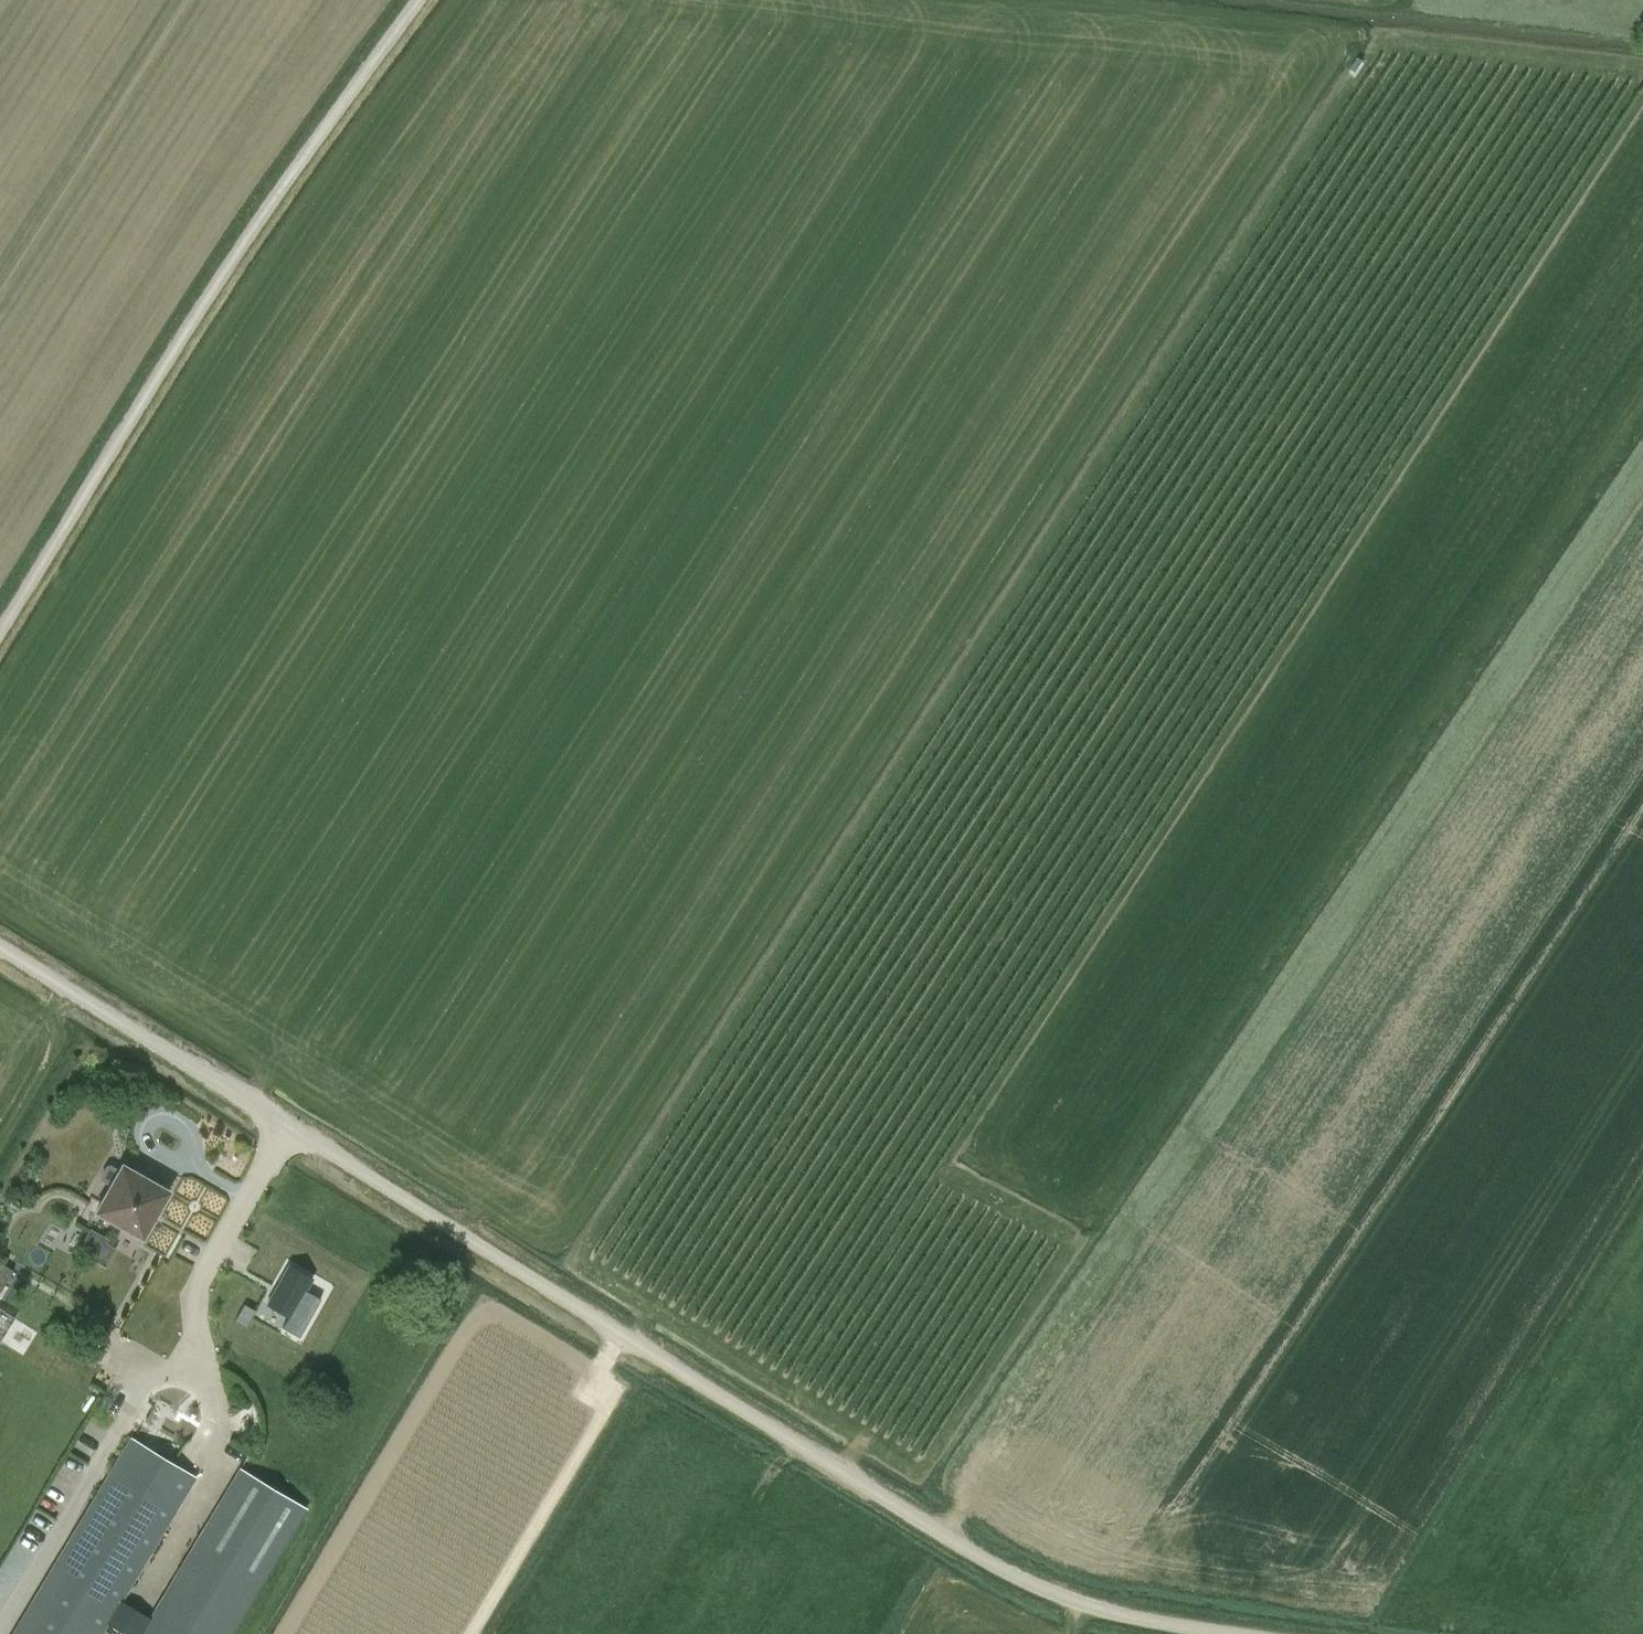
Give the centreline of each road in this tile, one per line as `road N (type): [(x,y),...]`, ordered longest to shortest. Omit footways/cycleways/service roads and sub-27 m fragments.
road 1 (unclassified): [(1260,1633),(1043,1600),(0,950)]
road 2 (unclassified): [(0,612),(226,250),(415,0)]

